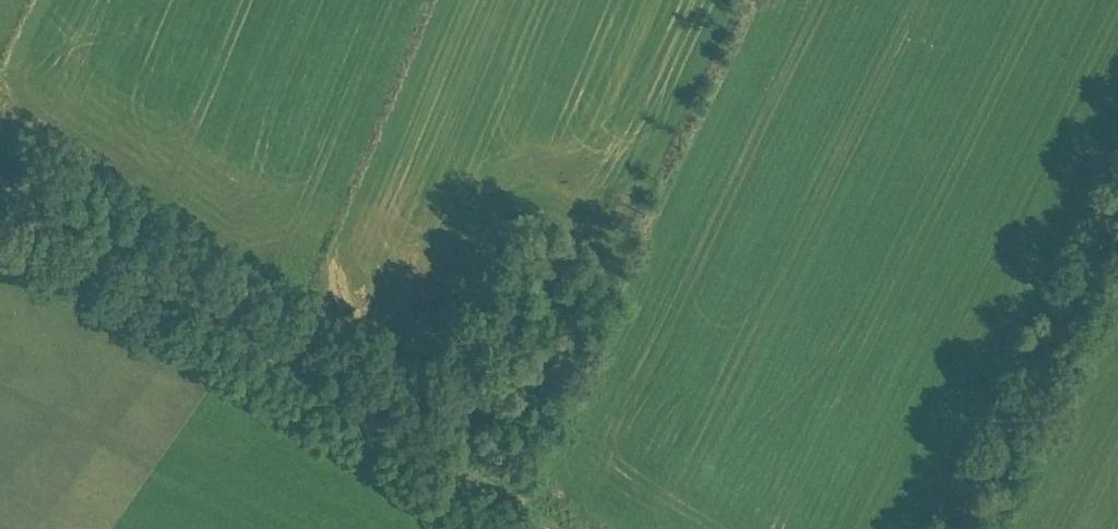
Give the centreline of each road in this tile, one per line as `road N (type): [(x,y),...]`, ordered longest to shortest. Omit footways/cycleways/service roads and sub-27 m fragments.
road 1 (track): [(0,159),(592,528)]
road 2 (residential): [(958,528),(1117,211)]

